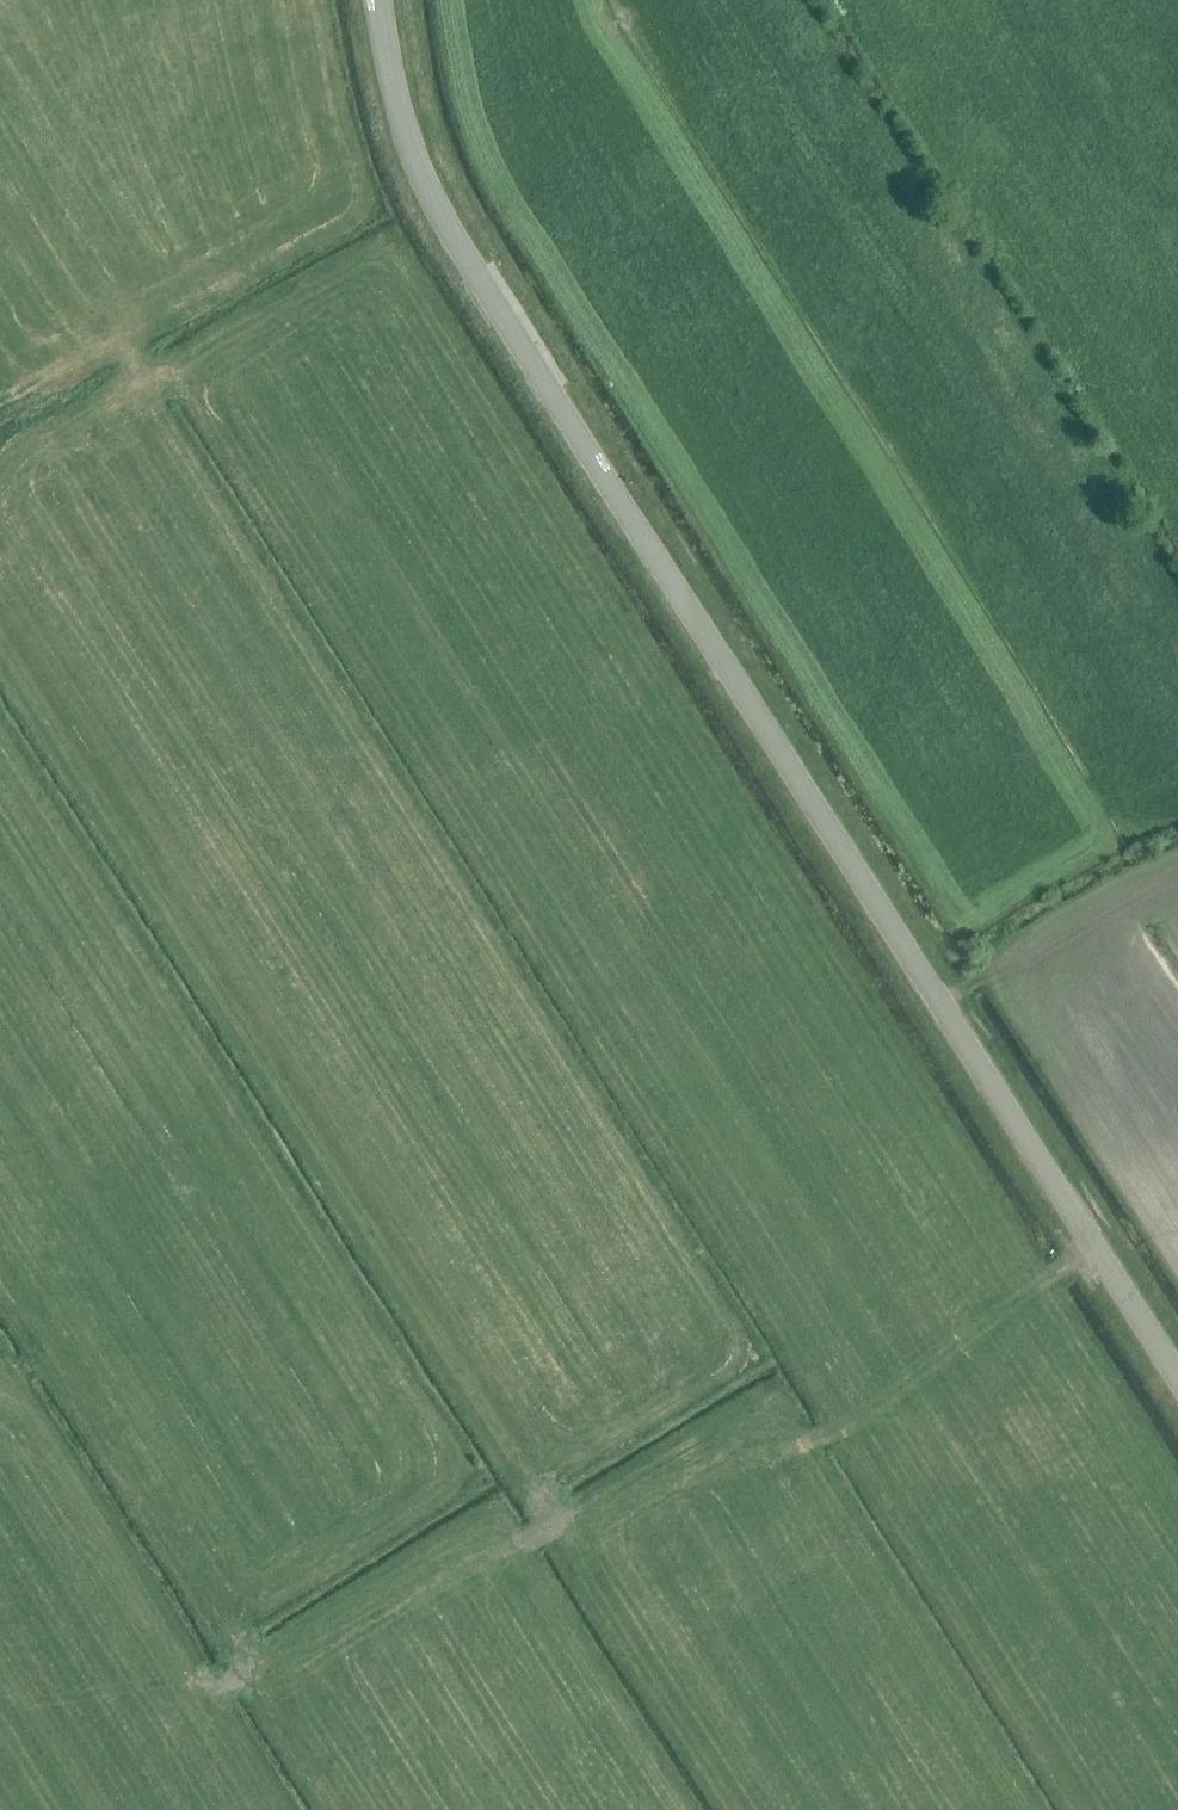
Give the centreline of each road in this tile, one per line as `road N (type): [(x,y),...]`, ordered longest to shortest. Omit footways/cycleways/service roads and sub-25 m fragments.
road 1 (unclassified): [(1177,1378),(451,234),(405,131),(378,0)]

